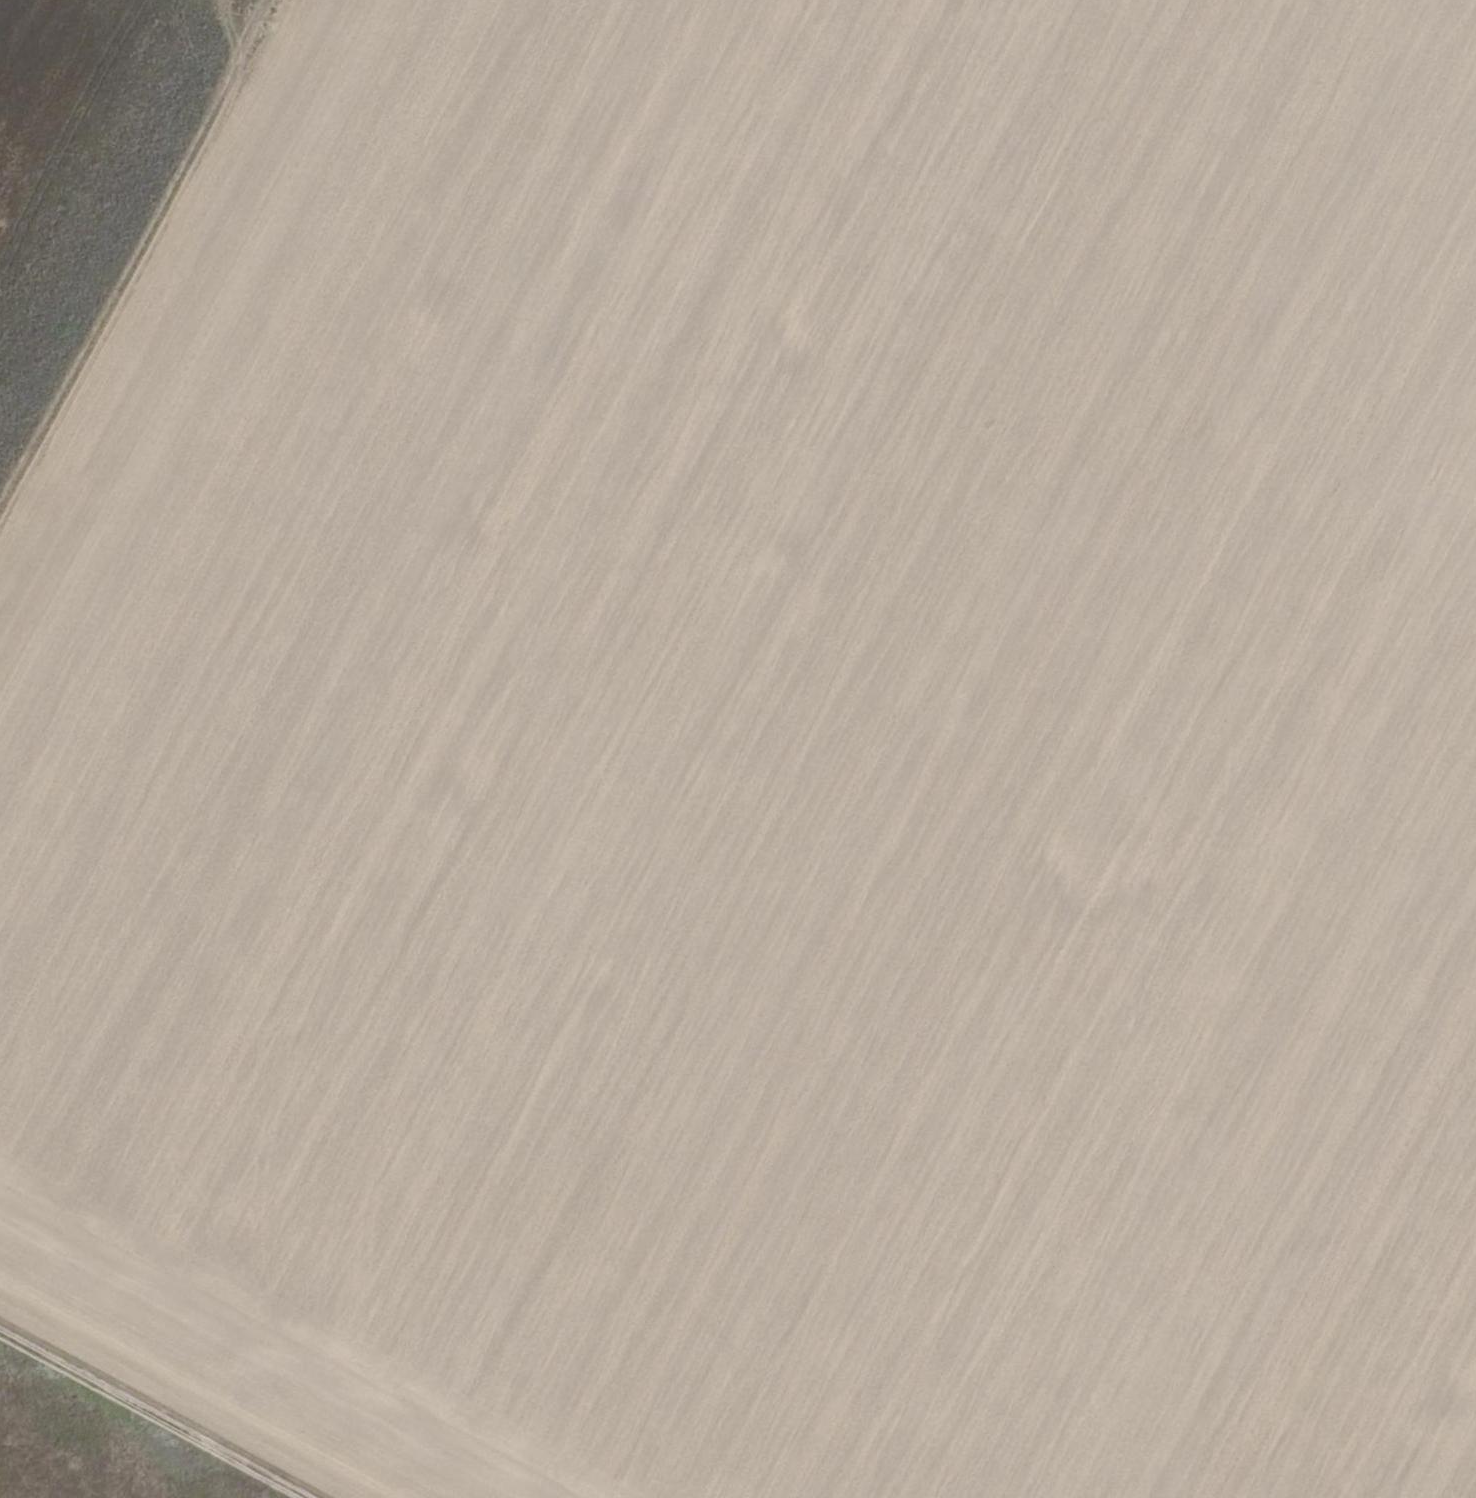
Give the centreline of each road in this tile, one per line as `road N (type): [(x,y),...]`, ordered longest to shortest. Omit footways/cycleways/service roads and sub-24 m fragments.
road 1 (track): [(0,1332),(306,1497)]

